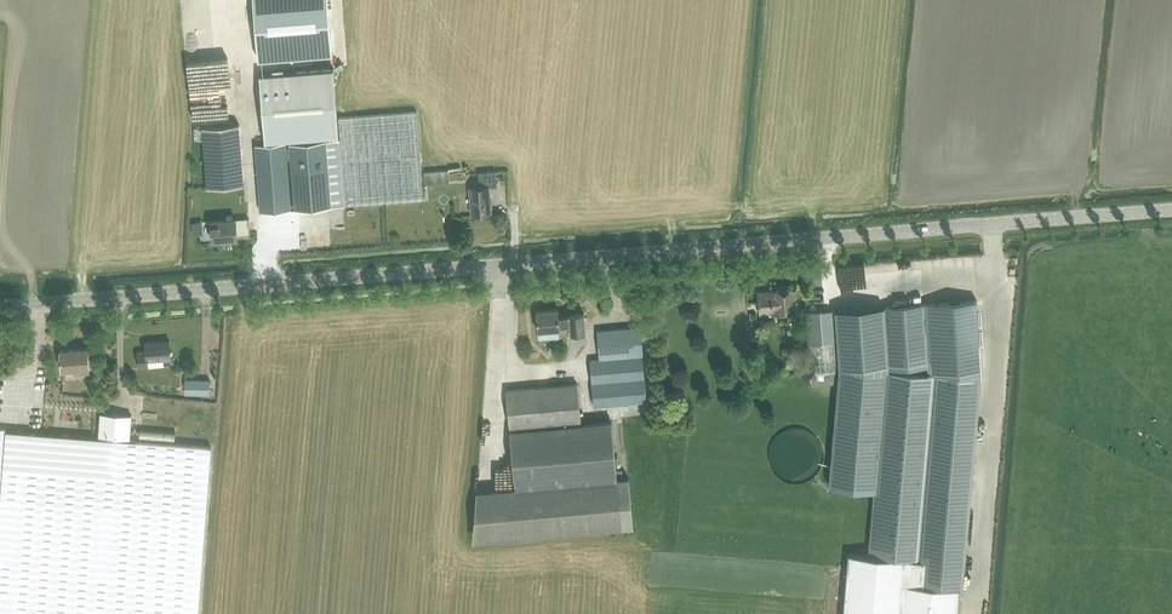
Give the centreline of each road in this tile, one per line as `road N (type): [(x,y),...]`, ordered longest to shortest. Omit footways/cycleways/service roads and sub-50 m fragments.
road 1 (unclassified): [(0,309),(1171,211)]

